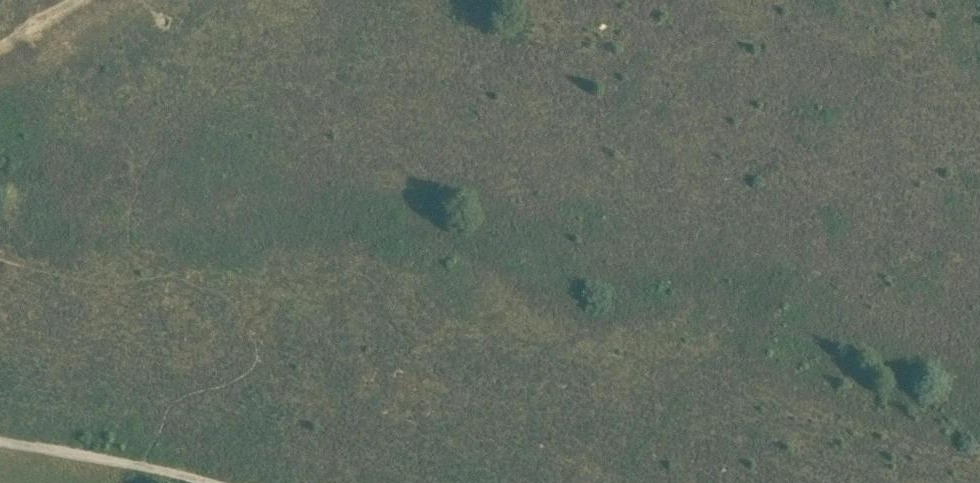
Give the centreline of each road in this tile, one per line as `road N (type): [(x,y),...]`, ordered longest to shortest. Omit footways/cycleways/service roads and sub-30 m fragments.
road 1 (track): [(208,482),(0,437)]

